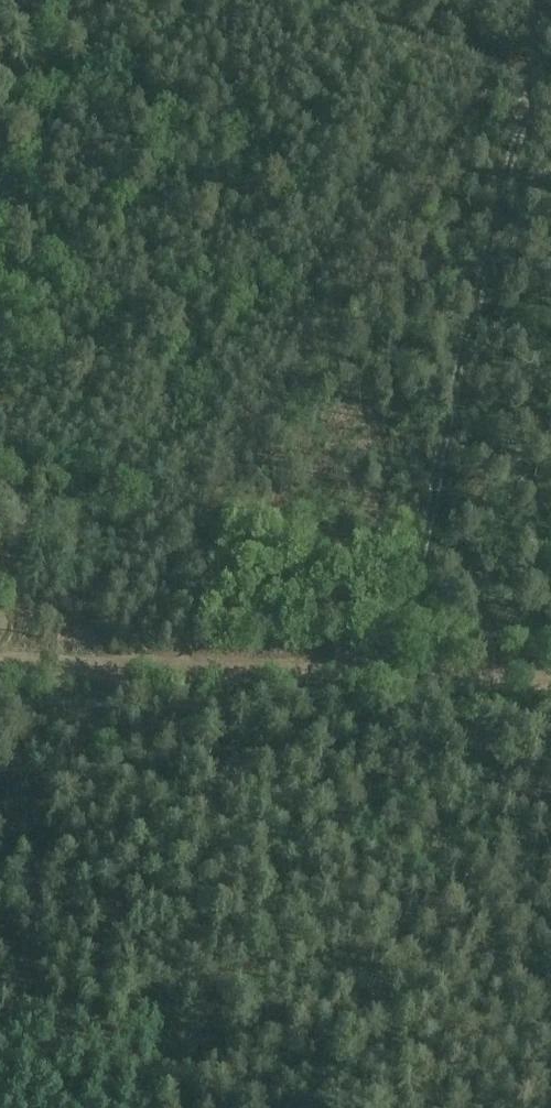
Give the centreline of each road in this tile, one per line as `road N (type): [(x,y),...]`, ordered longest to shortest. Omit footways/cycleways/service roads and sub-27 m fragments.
road 1 (track): [(0,663),(550,680)]
road 2 (track): [(130,667),(0,885)]

